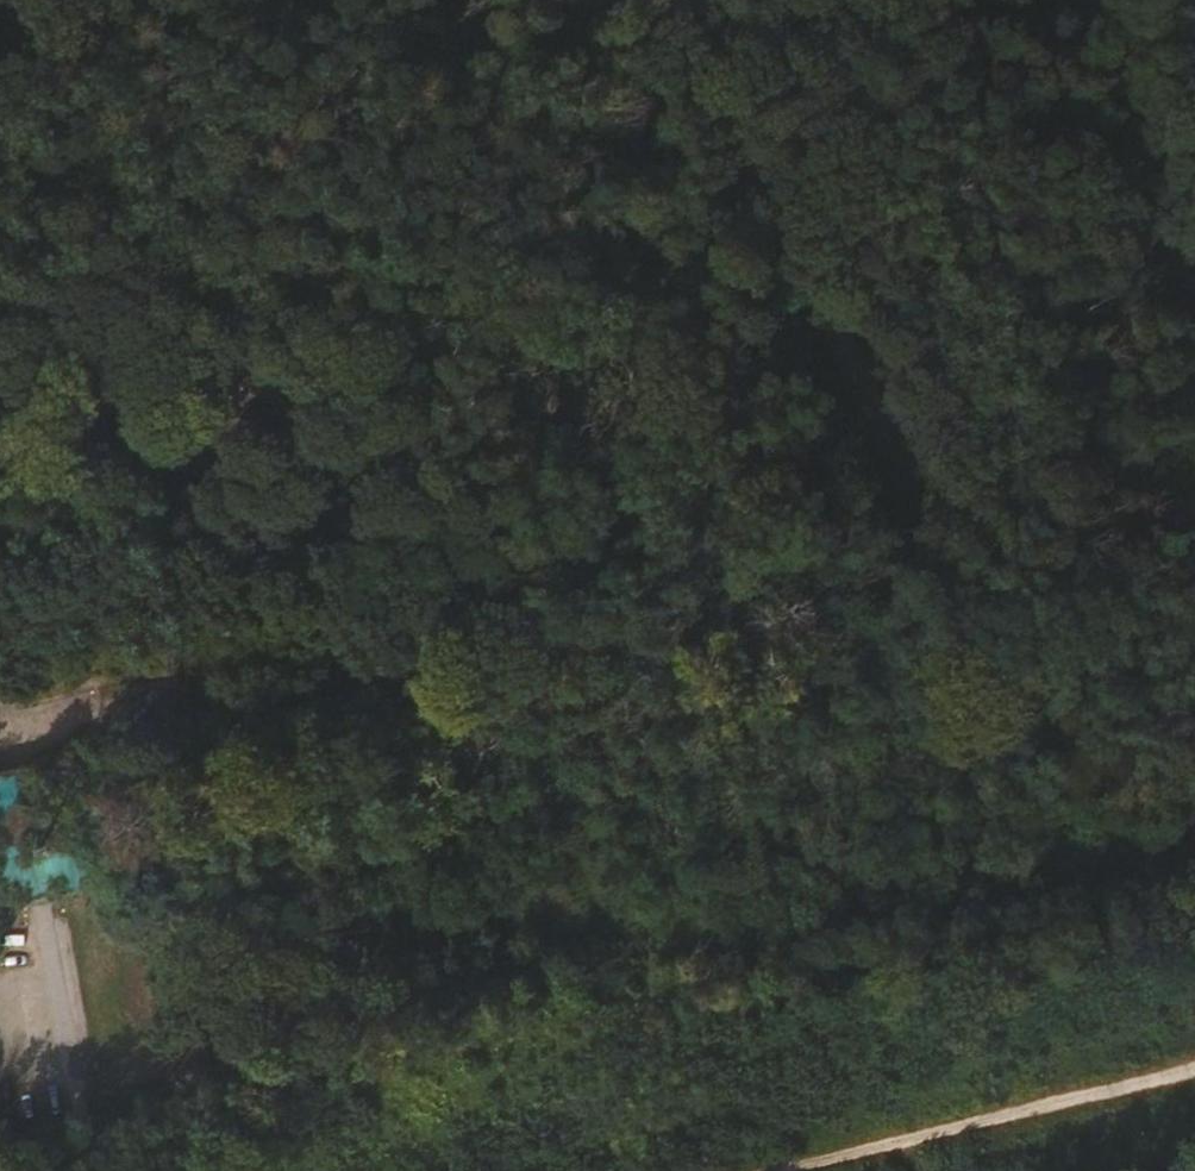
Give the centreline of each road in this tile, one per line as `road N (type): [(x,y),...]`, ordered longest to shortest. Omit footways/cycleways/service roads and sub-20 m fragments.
road 1 (track): [(774,1170),(1194,1069)]
road 2 (unclassified): [(98,1170),(58,946)]

